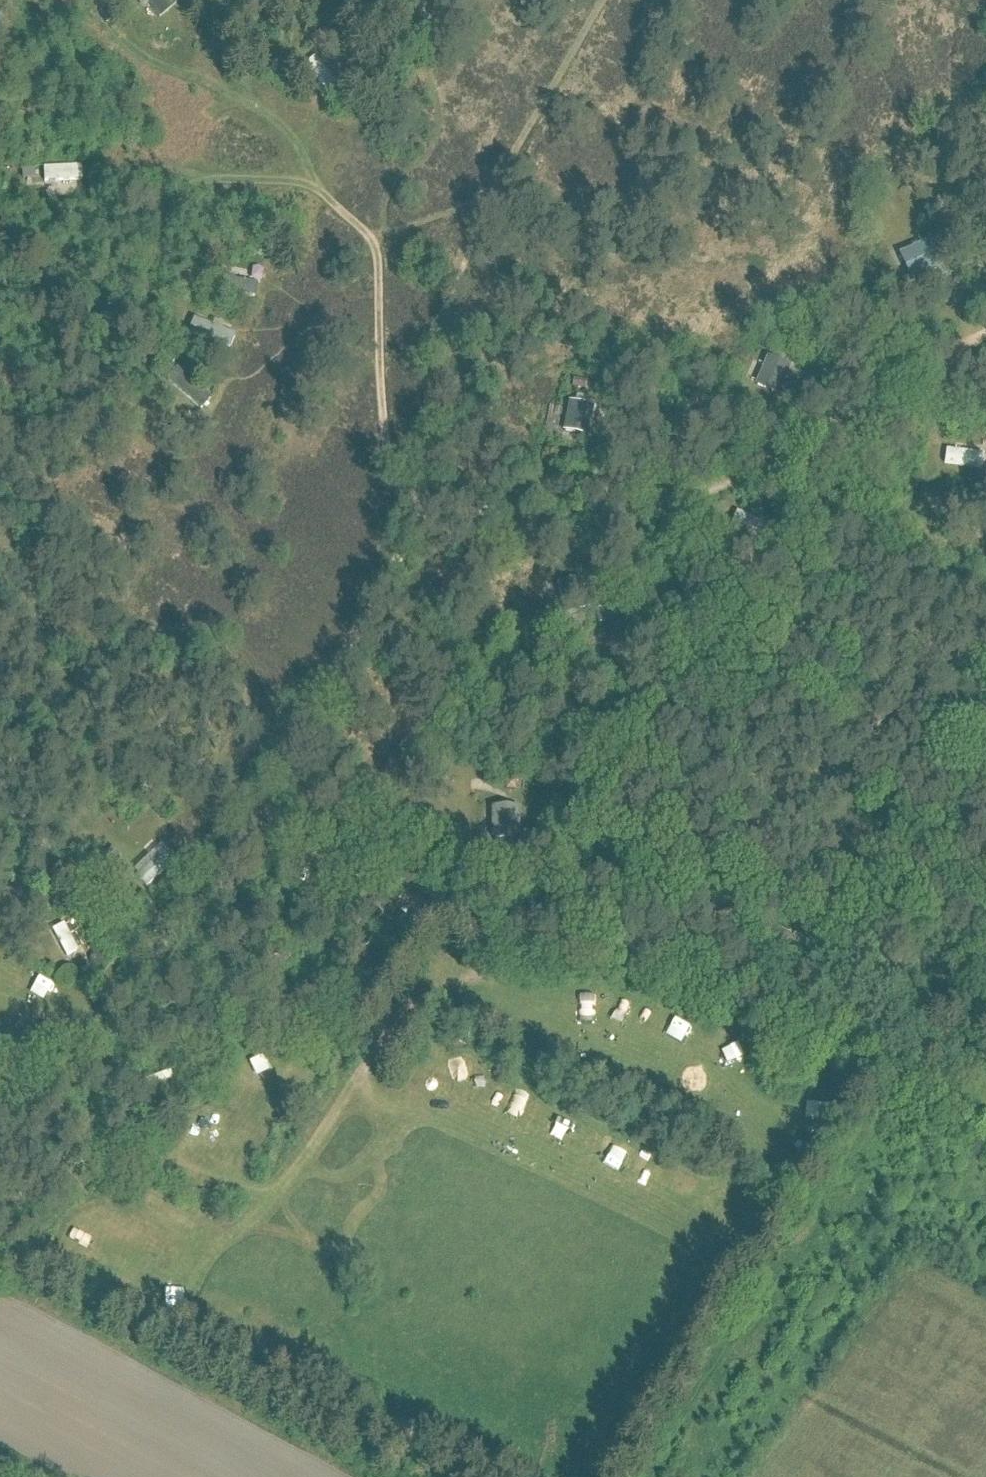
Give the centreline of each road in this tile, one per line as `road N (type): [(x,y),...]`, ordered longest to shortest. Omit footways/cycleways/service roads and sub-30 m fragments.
road 1 (track): [(255,812),(313,852),(530,963),(659,970),(732,1007),(888,962),(949,963),(985,978)]
road 2 (track): [(146,343),(148,278),(182,195),(235,180),(298,188),(331,204),(376,249),(387,443),(397,483),(418,511)]
road 3 (track): [(418,511),(618,519),(665,507),(727,483),(919,367),(985,336)]
road 4 (track): [(418,511),(244,830),(168,947),(103,1019)]
road 5 (track): [(418,511),(451,301),(498,186)]
road 6 (track): [(385,236),(389,193),(429,153),(437,122),(394,0)]
road 7 (track): [(326,201),(260,111),(136,50)]
road 8 (track): [(604,0),(498,186)]
road 9 (track): [(319,1067),(428,913)]
road 10 (track): [(899,380),(804,376),(782,412),(794,441)]
road 11 (track): [(498,186),(447,217),(374,241)]
road 12 (track): [(411,903),(467,787)]

